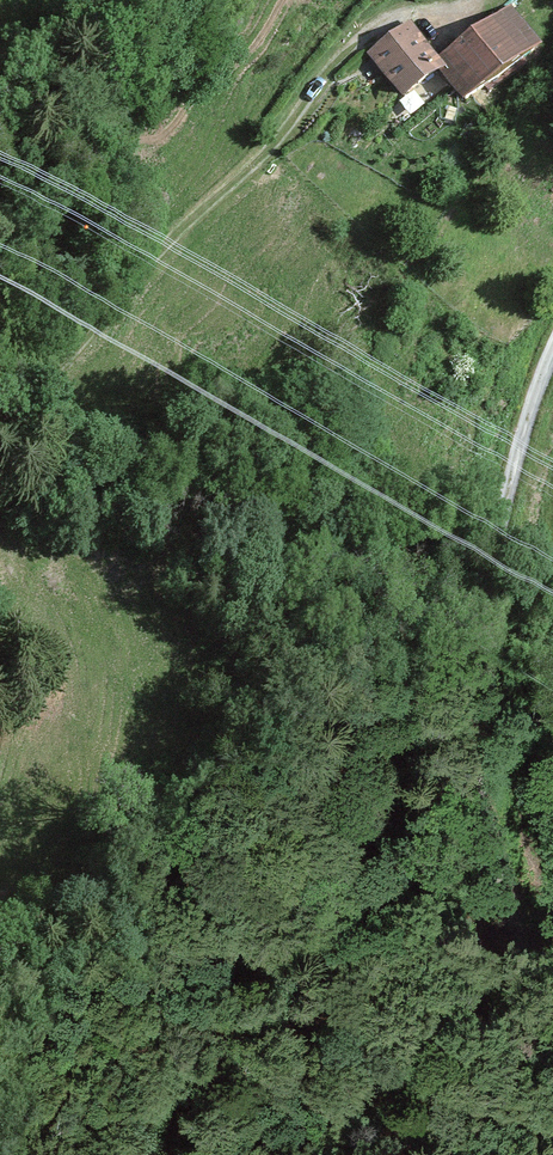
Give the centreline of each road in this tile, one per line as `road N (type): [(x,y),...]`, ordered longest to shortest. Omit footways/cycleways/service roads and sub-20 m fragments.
road 1 (track): [(552,1010),(513,944),(478,817),(475,659),(513,482),(552,352)]
road 2 (track): [(0,415),(264,158),(335,61),(386,25),(471,2)]

